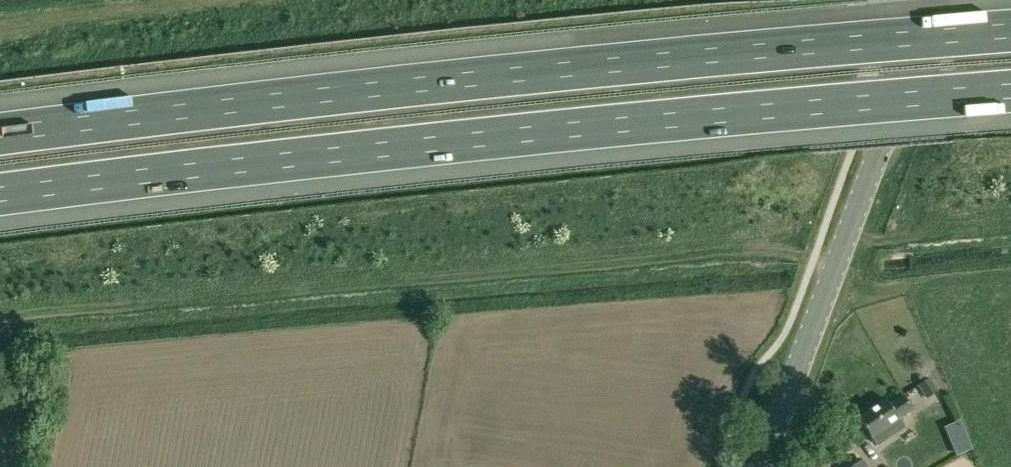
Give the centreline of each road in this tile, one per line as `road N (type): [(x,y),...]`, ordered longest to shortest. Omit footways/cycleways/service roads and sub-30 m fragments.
road 1 (motorway): [(1010,30),(512,75),(0,133)]
road 2 (motorway): [(0,195),(1010,93)]
road 3 (tertiary): [(759,466),(934,0)]

